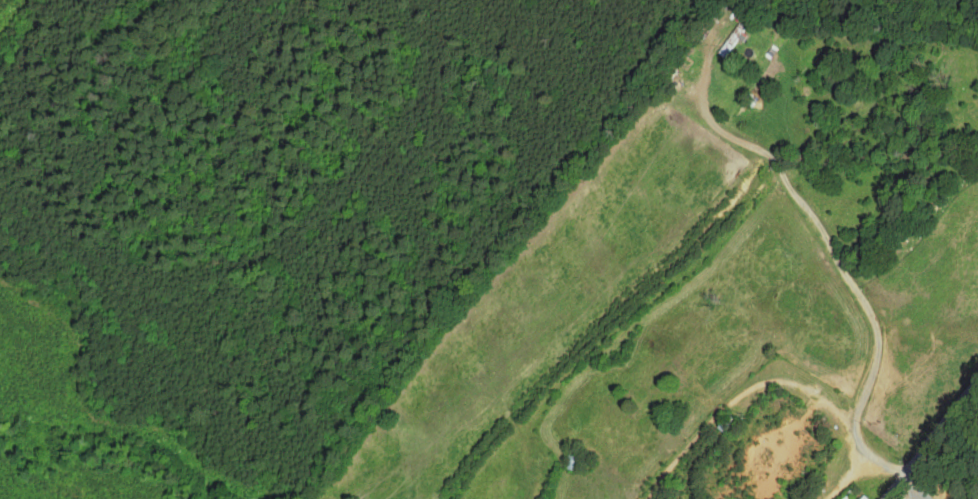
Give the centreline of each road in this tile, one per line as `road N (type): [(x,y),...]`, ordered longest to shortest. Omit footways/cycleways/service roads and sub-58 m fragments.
road 1 (residential): [(977,382),(880,498)]

